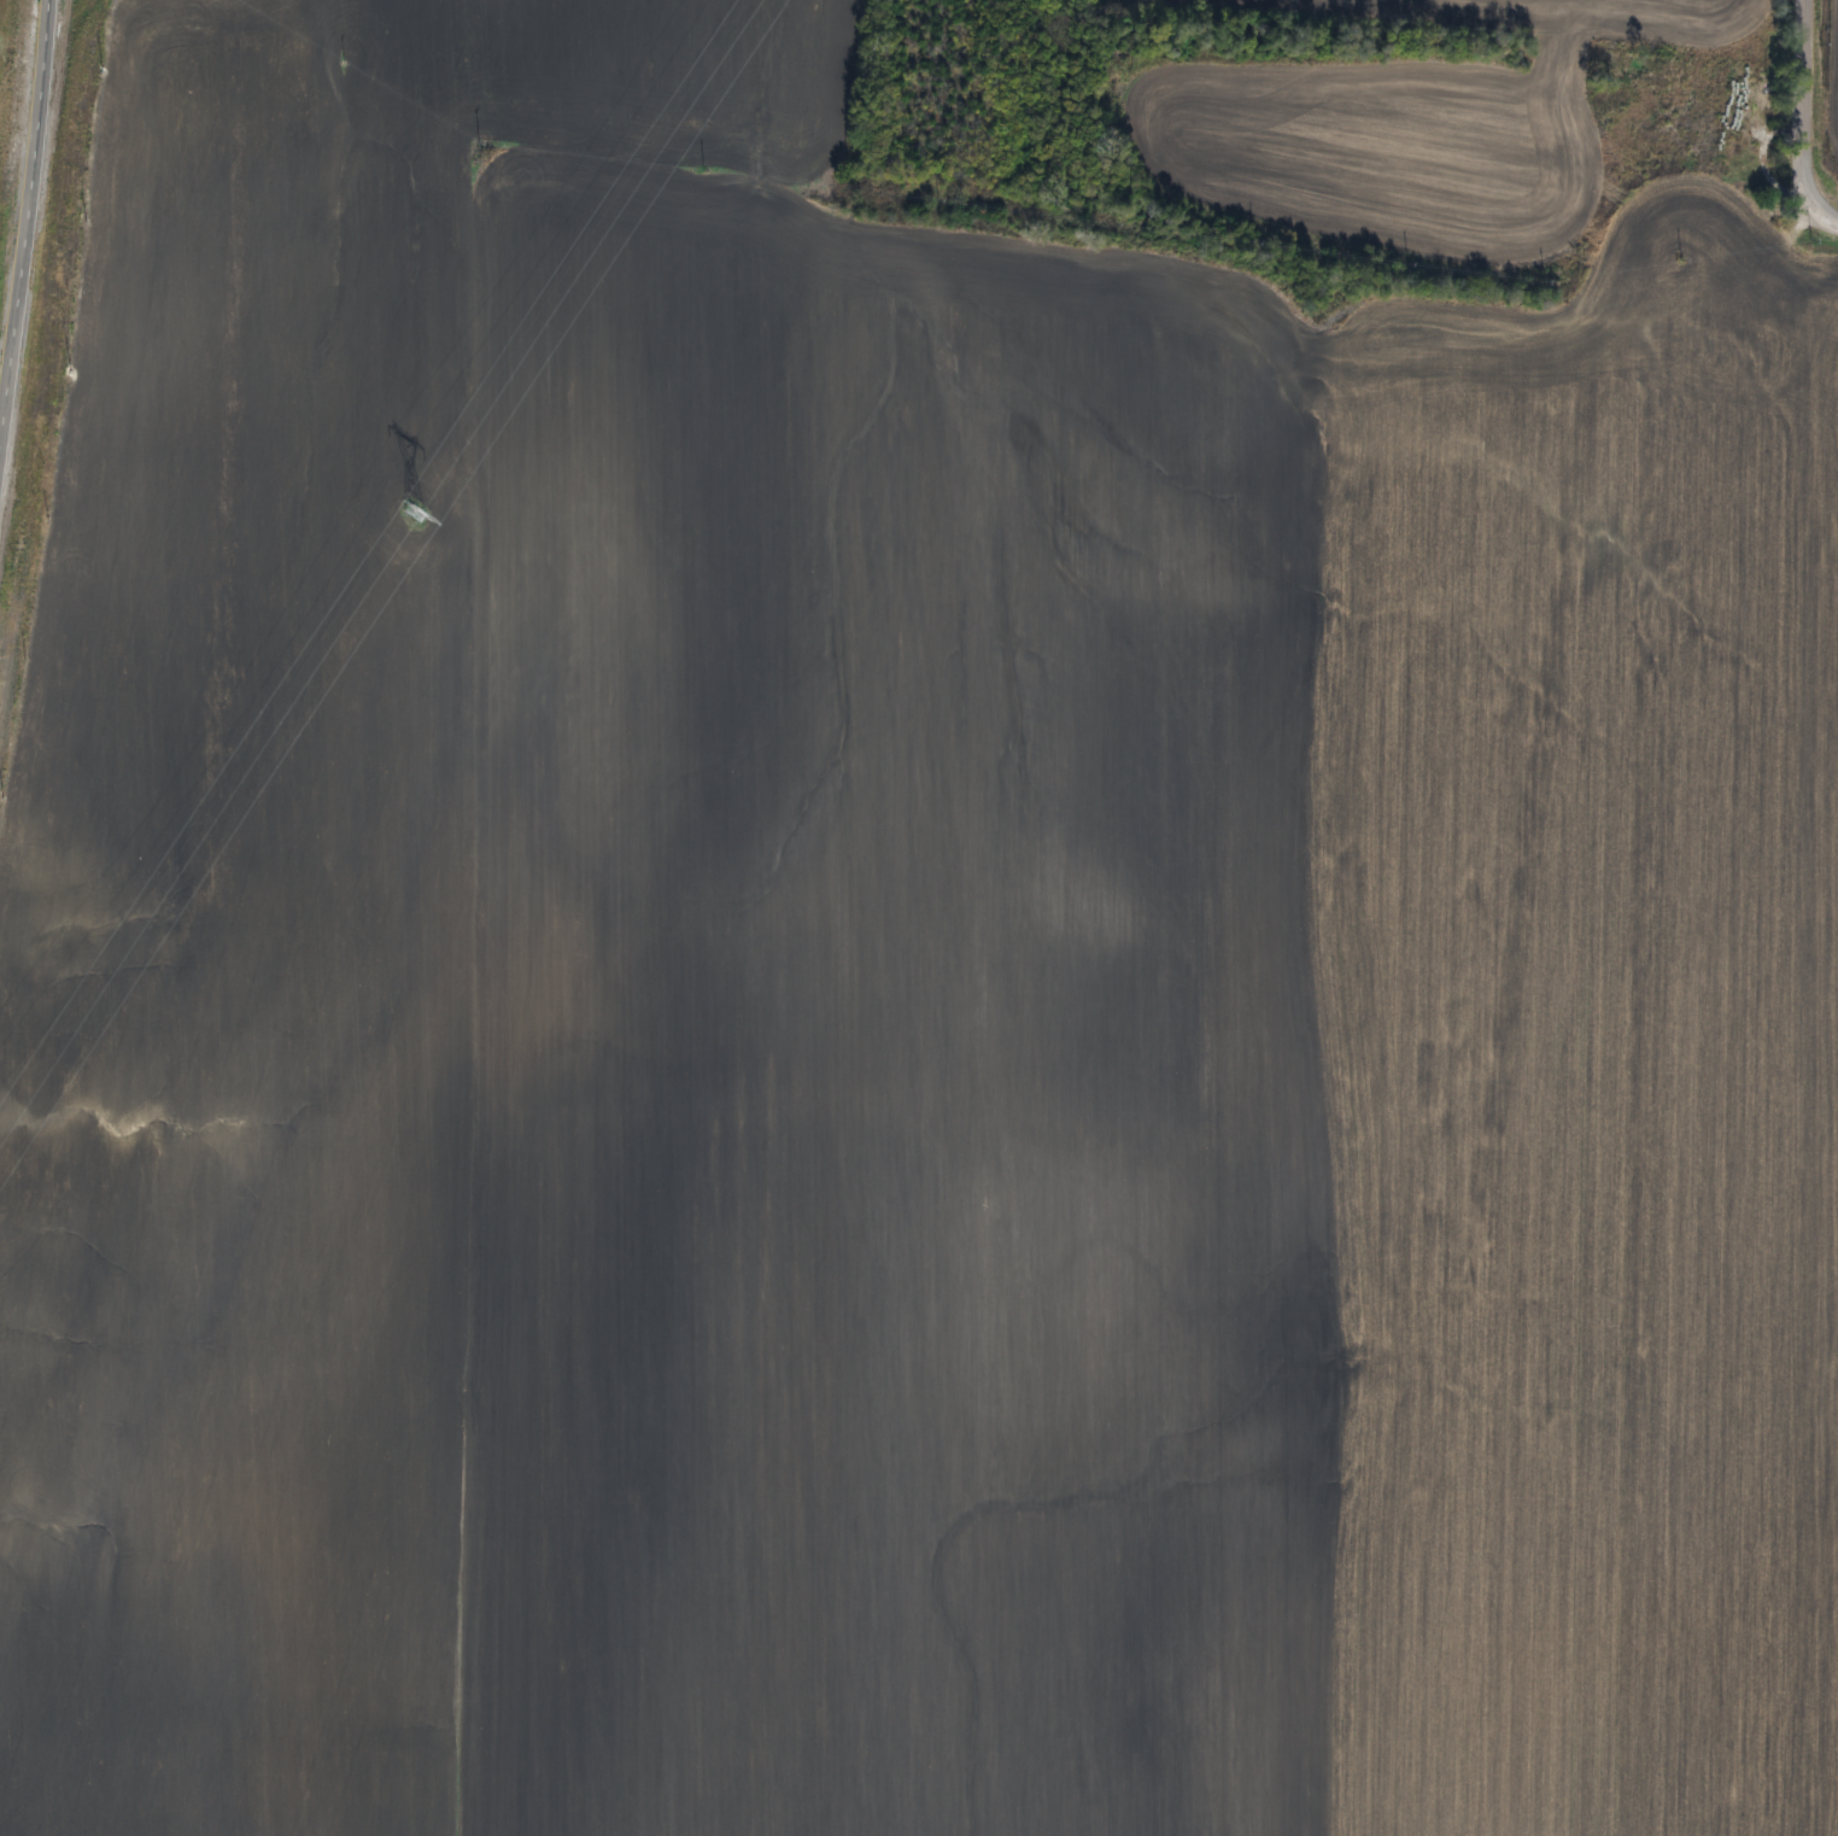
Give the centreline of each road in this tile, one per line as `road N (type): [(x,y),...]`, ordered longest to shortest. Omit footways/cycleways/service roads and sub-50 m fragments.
road 1 (tertiary): [(0,415),(45,0)]
road 2 (tertiary): [(1803,0),(1802,191),(1821,218),(1837,225)]

